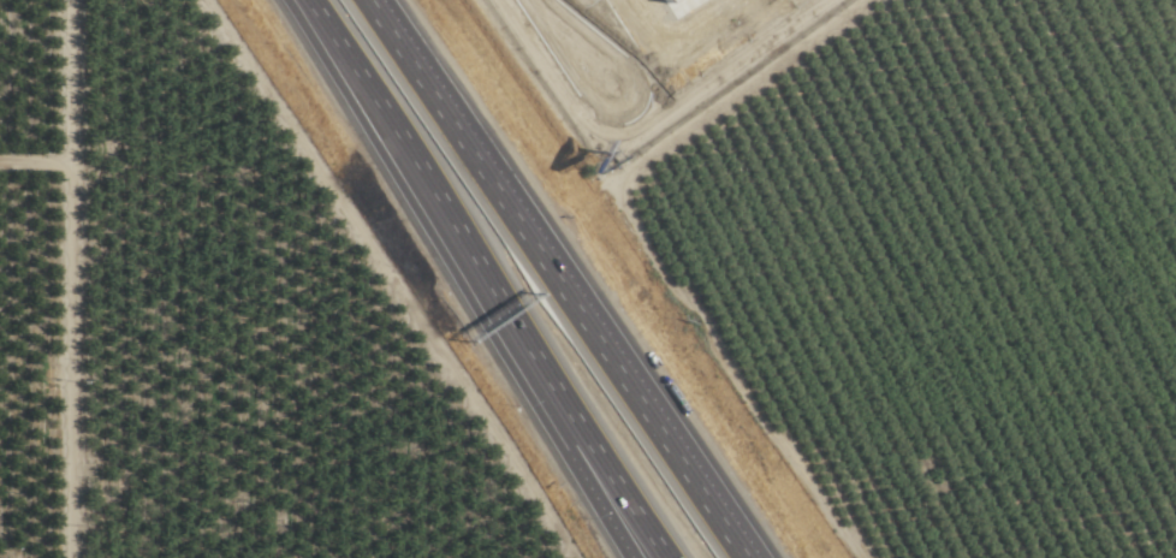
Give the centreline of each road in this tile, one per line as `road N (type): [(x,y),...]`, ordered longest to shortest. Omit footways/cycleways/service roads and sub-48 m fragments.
road 1 (motorway): [(743,557),(366,0)]
road 2 (motorway): [(298,0),(566,422)]
road 3 (motorway): [(566,422),(658,557)]
road 4 (motorway): [(566,422),(572,458),(634,557)]

